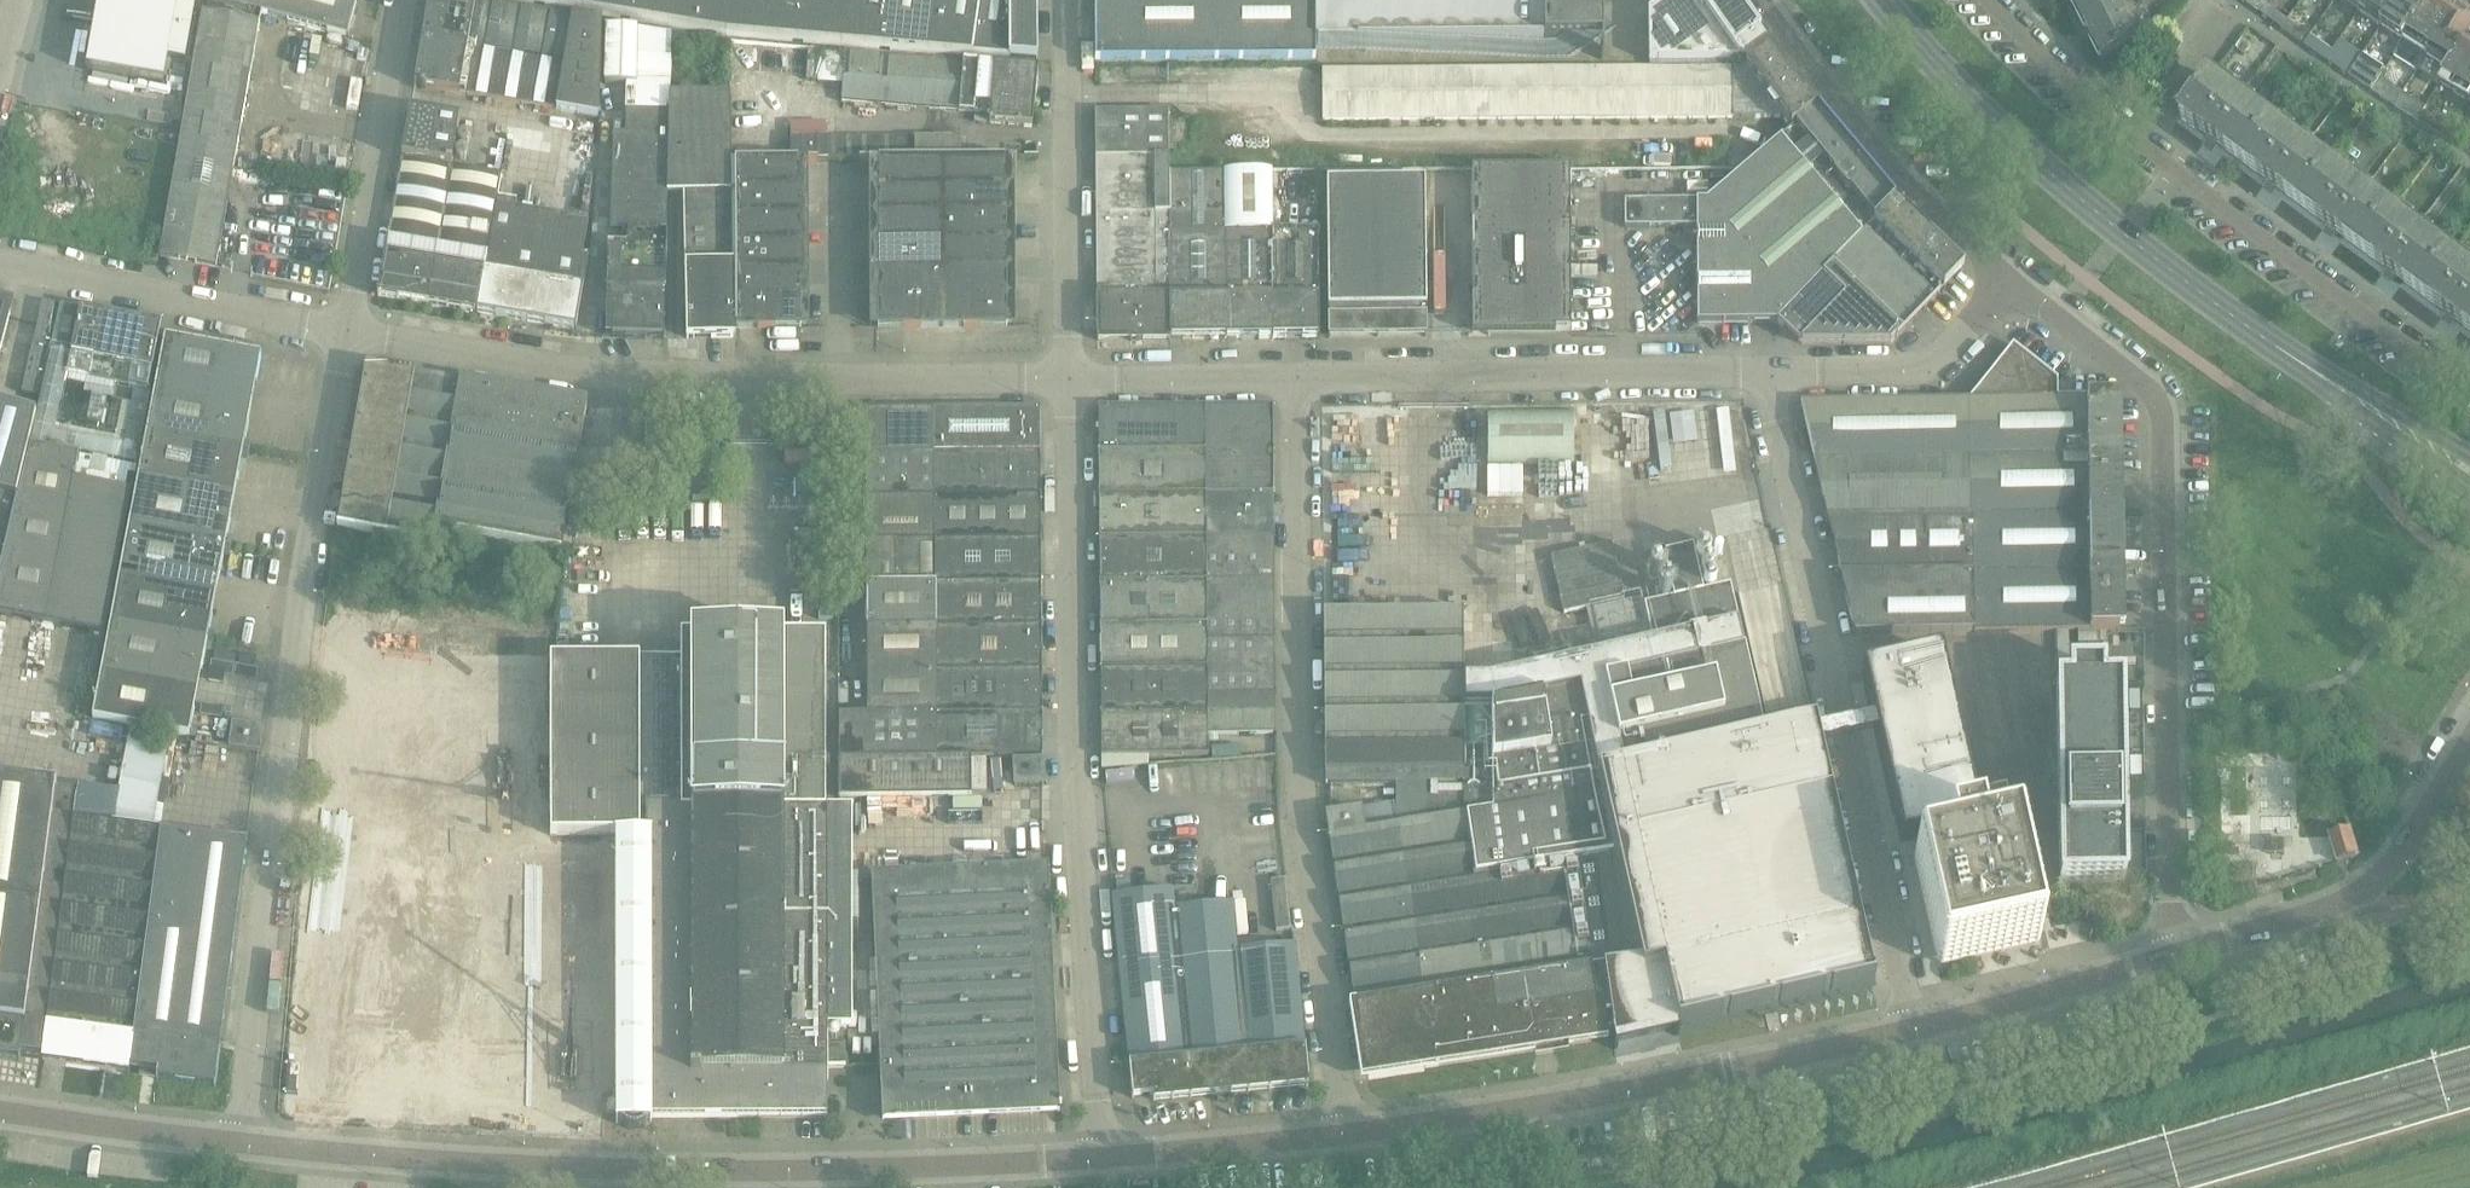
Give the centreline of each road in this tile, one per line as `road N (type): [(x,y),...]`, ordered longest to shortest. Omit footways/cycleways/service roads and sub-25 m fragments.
road 1 (unclassified): [(241,1144),(678,1171),(1103,1158)]
road 2 (unclassified): [(241,1144),(284,737),(343,333)]
road 3 (unclassified): [(1103,1158),(1063,377)]
road 4 (unclassified): [(1348,1134),(1302,716),(1295,374)]
road 5 (unclassified): [(2177,954),(2163,420),(2153,391),(2010,280)]
road 6 (unclassified): [(343,333),(625,371),(1063,377)]
road 7 (unclassified): [(1915,1028),(1767,372)]
road 8 (residential): [(2469,389),(2169,166),(1989,0)]
road 9 (tertiary): [(1884,0),(1936,65),(2095,211),(2328,380)]
road 10 (unclassified): [(1348,1134),(1613,1092),(1915,1028)]
road 11 (unclassified): [(1295,374),(1767,372)]
road 12 (unclassified): [(2177,954),(2345,906),(2416,837),(2469,746)]
road 13 (unclassified): [(1063,377),(1062,0)]
road 14 (unclassified): [(2010,280),(1942,214),(1764,0)]
road 15 (unclassified): [(0,262),(343,333)]
road 16 (unclassified): [(343,333),(409,0)]
road 17 (unclassified): [(1767,372),(1944,367),(2010,280)]
road 18 (unclassified): [(1915,1028),(2177,954)]
road 19 (unclassified): [(1103,1158),(1348,1134)]
road 20 (unclassified): [(0,1111),(241,1144)]
road 21 (unclassified): [(1063,377),(1295,374)]
road 22 (tertiary): [(2328,380),(2469,487)]
road 23 (tertiary): [(2469,455),(2328,380)]

